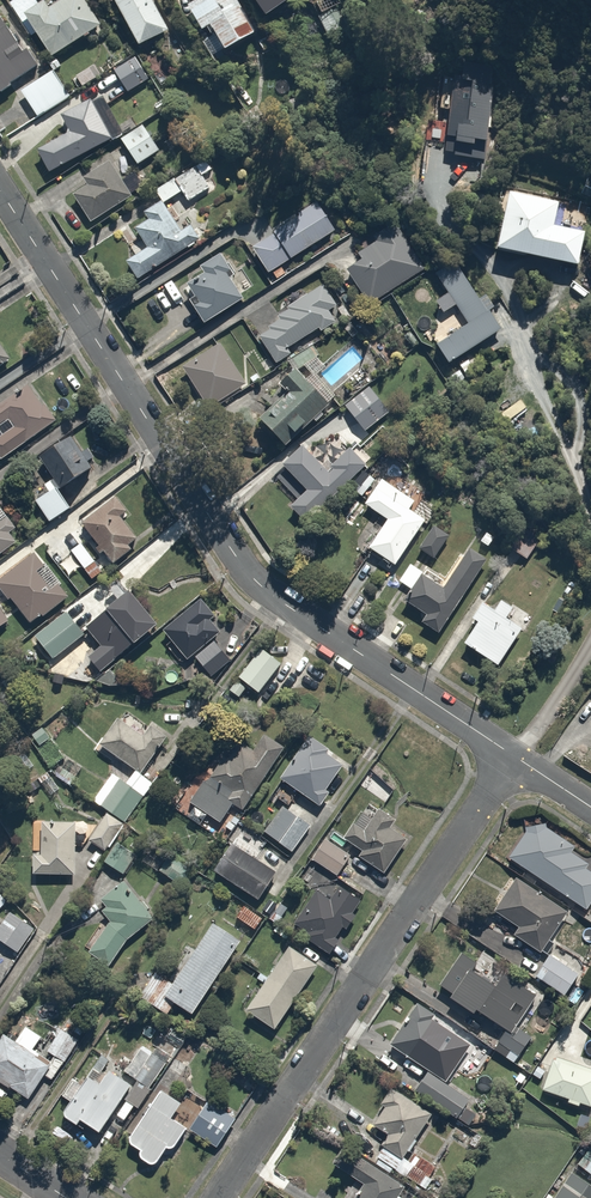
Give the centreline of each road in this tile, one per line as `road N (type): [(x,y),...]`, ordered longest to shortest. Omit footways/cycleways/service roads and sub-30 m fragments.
road 1 (residential): [(0,190),(243,566),(272,594),(511,754)]
road 2 (residential): [(217,1197),(511,754)]

